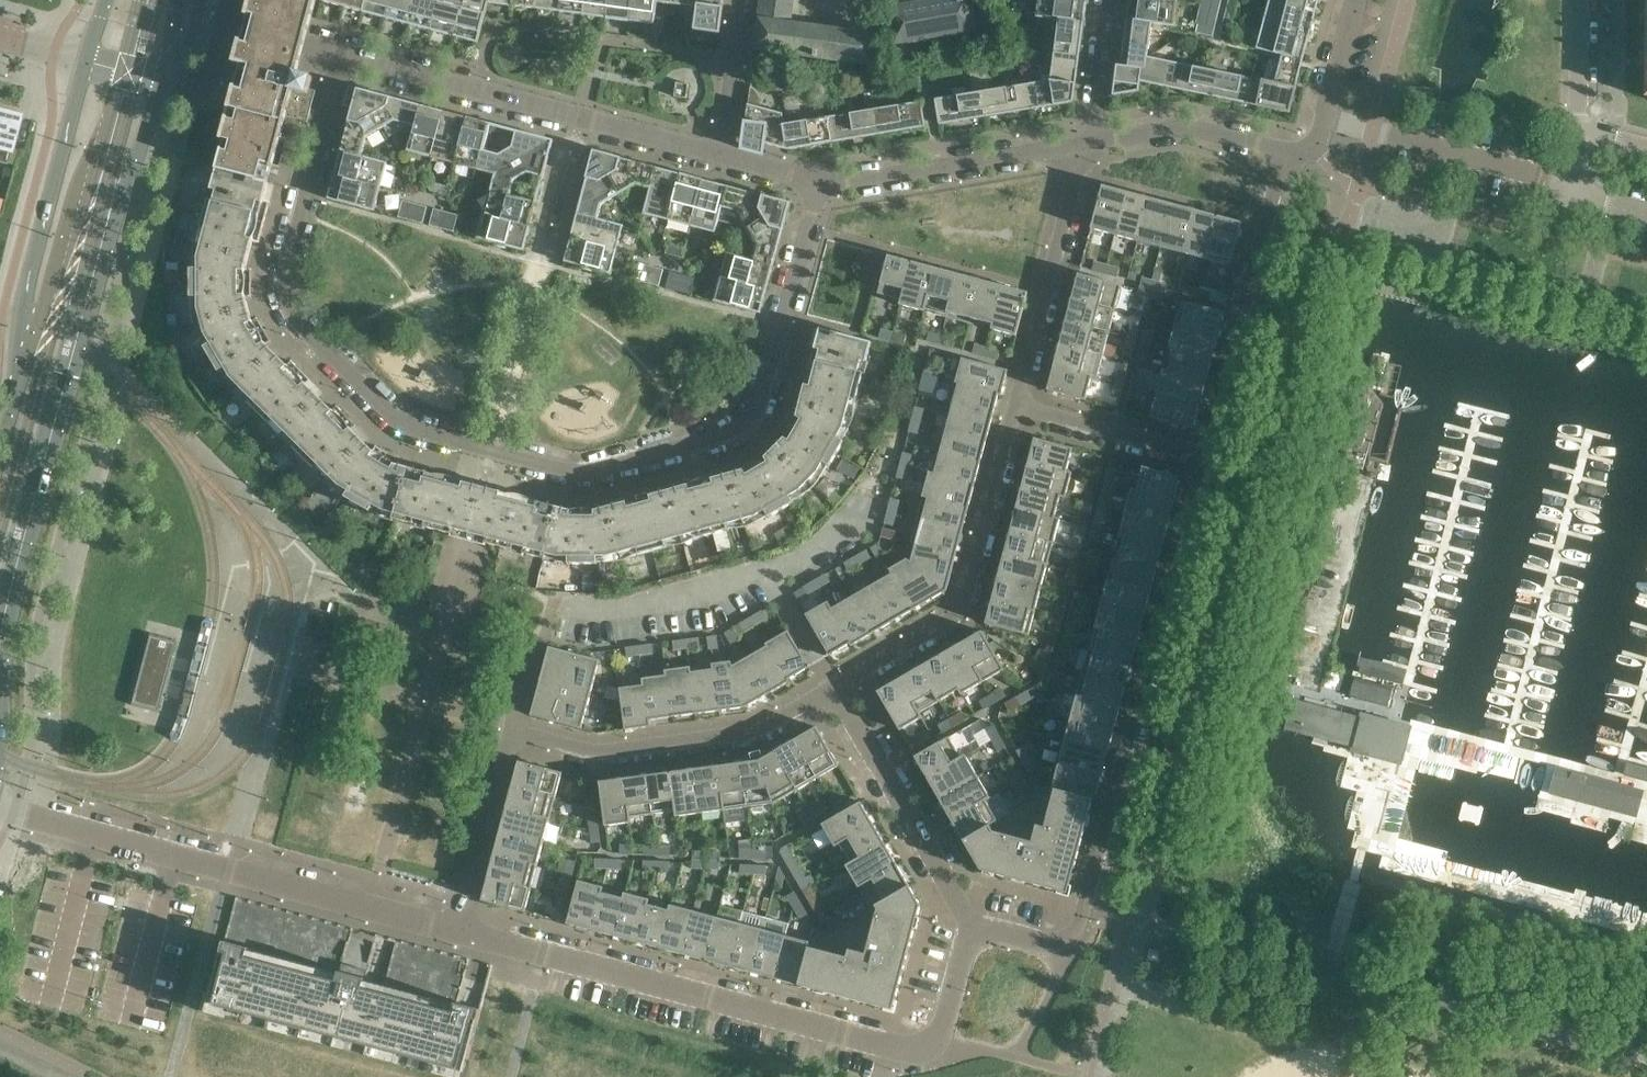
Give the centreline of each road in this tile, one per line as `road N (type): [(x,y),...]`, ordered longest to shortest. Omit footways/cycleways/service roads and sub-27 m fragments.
road 1 (residential): [(339,54),(287,276),(293,314),(367,405),(398,429),(489,456),(578,476),(735,431),(758,408),(817,182)]
road 2 (secondary): [(0,754),(14,610),(156,85)]
road 3 (residential): [(971,920),(939,1047),(898,1050),(463,931)]
road 4 (residential): [(971,920),(1051,942),(1078,928),(1211,457)]
road 5 (residential): [(463,931),(0,809)]
road 6 (secondary): [(104,69),(0,459)]
road 7 (residential): [(719,159),(339,54)]
road 8 (residential): [(1021,406),(963,611),(839,685)]
road 9 (residential): [(839,685),(700,742),(604,751),(512,731)]
road 10 (residential): [(1287,149),(1211,457)]
road 11 (residential): [(817,182),(1095,142)]
road 12 (residential): [(1021,406),(1095,142)]
road 13 (residential): [(839,685),(971,920)]
road 14 (residential): [(512,731),(463,931)]
road 15 (residential): [(1211,457),(1021,406)]
road 16 (residential): [(1095,142),(1194,128),(1287,149)]
road 17 (residential): [(1287,149),(1314,146),(1356,0)]
road 18 (residential): [(719,159),(743,0)]
road 19 (residential): [(1095,142),(1113,0)]
road 20 (residential): [(1573,137),(1581,0)]

